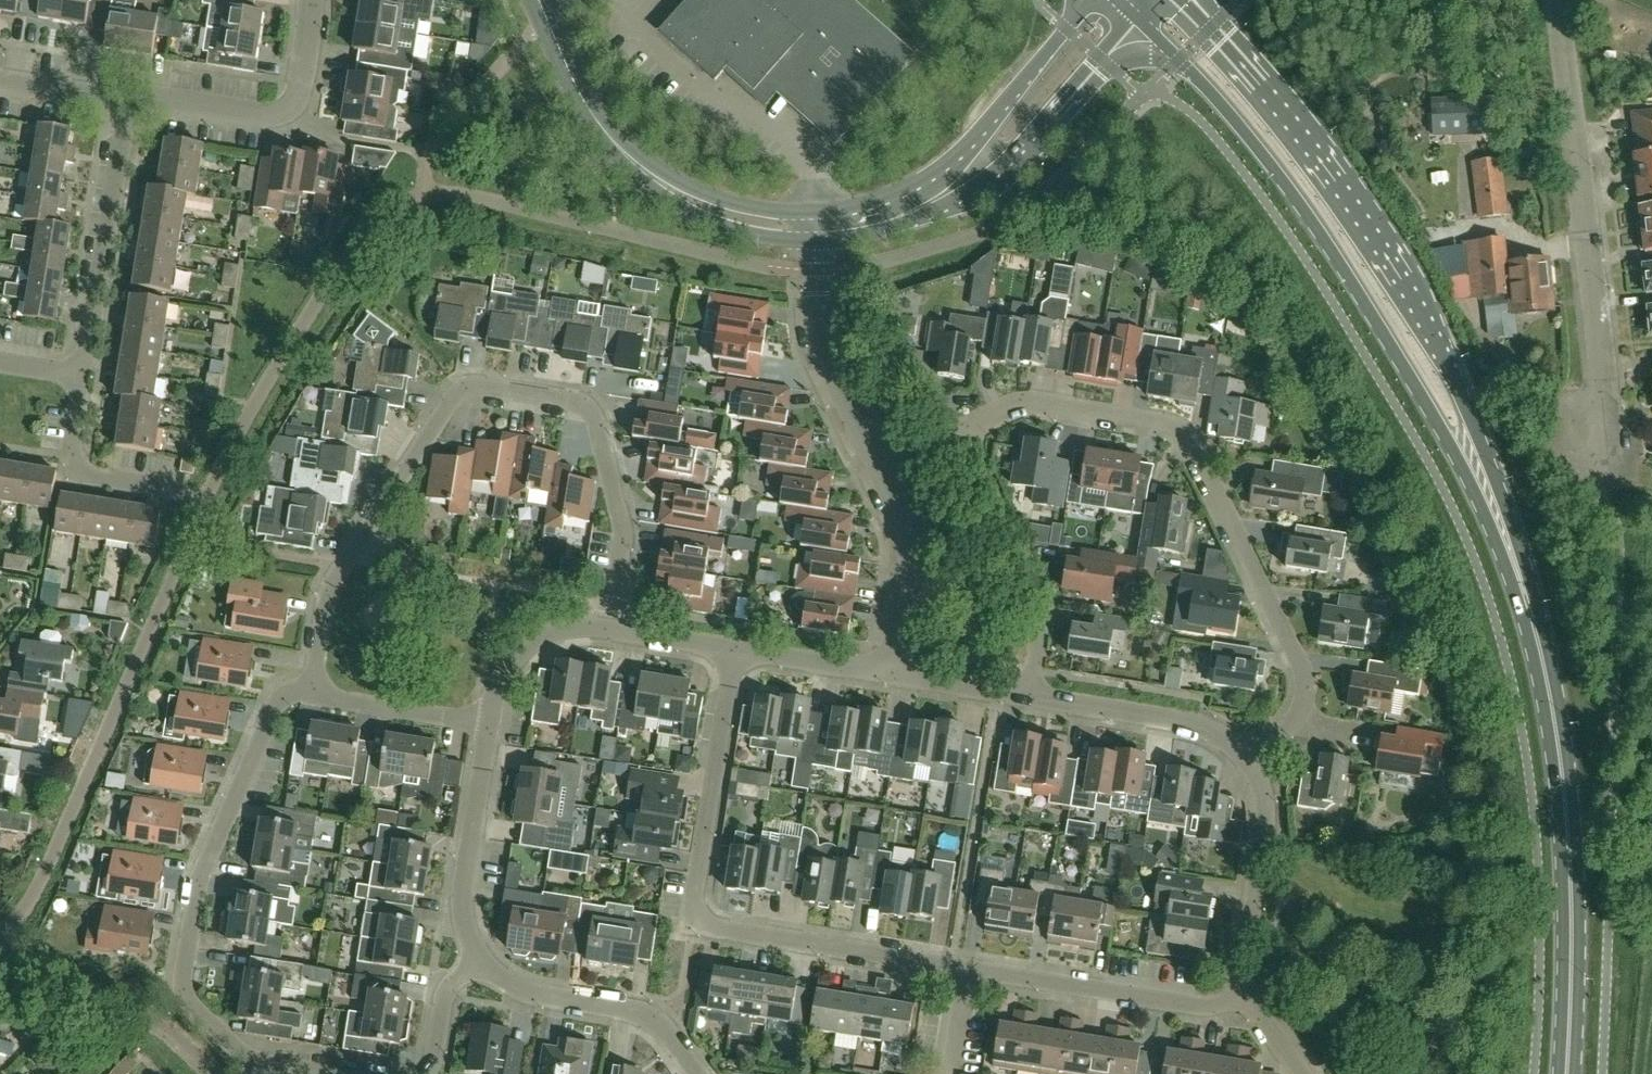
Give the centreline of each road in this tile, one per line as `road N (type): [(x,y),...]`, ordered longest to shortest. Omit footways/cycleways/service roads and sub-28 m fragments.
road 1 (residential): [(1245,998),(1204,1007),(695,922),(735,651)]
road 2 (residential): [(1300,715),(1299,664),(1192,443),(1173,426),(1030,400),(974,421),(973,449),(1045,608),(1031,698)]
road 3 (residential): [(309,694),(326,596),(341,566),(456,398),(484,386),(572,400),(597,420),(623,533),(609,629)]
road 4 (primary): [(1519,586),(1514,535),(1447,359),(1361,214),(1224,42),(1179,0)]
road 5 (primary): [(1133,20),(1211,94),(1321,238),(1464,471),(1519,586)]
road 6 (residential): [(309,694),(284,696),(273,711),(204,872),(183,994),(238,1051),(319,1073)]
road 7 (primary): [(1566,1073),(1568,829),(1559,750),(1519,586)]
road 8 (residential): [(896,675),(911,552),(899,510),(837,390),(819,330),(815,227)]
road 9 (residential): [(1592,452),(1607,398),(1555,0)]
road 10 (tertiary): [(538,0),(574,86),(650,180),(709,212),(815,227)]
road 11 (tertiary): [(878,223),(928,216),(983,190),(1133,20)]
road 12 (tertiary): [(1090,0),(948,175),(878,223)]
road 13 (residential): [(125,105),(286,114),(301,91),(314,0)]
road 14 (residential): [(82,375),(125,105)]
road 15 (residential): [(479,965),(522,991),(637,1012),(669,1035),(697,1073)]
road 16 (residential): [(489,725),(462,906),(479,965)]
road 17 (residential): [(1245,998),(1244,951),(1267,809),(1253,758)]
road 18 (residential): [(1253,758),(1201,725),(1031,698)]
road 19 (residential): [(182,494),(78,474),(68,457),(82,375)]
road 20 (residential): [(489,725),(309,694)]
road 21 (residential): [(609,629),(577,626),(526,649),(503,679),(489,725)]
road 22 (residential): [(896,675),(735,651)]
road 23 (residential): [(1031,698),(896,675)]
road 24 (residential): [(735,651),(609,629)]
road 25 (residential): [(125,105),(0,79)]
road 26 (residential): [(428,1073),(444,996),(479,965)]

